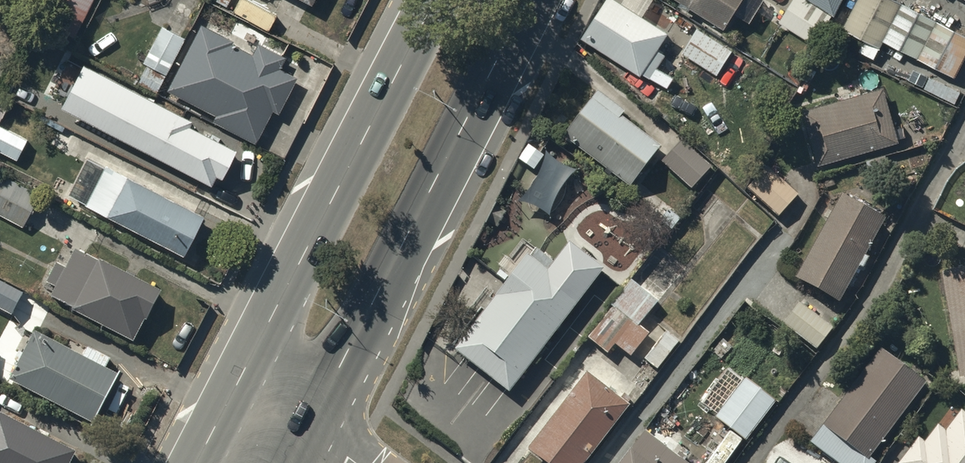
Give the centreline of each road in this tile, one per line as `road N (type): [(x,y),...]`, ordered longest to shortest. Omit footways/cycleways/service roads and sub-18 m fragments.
road 1 (primary): [(528,0),(308,434)]
road 2 (primary): [(230,393),(434,0)]

